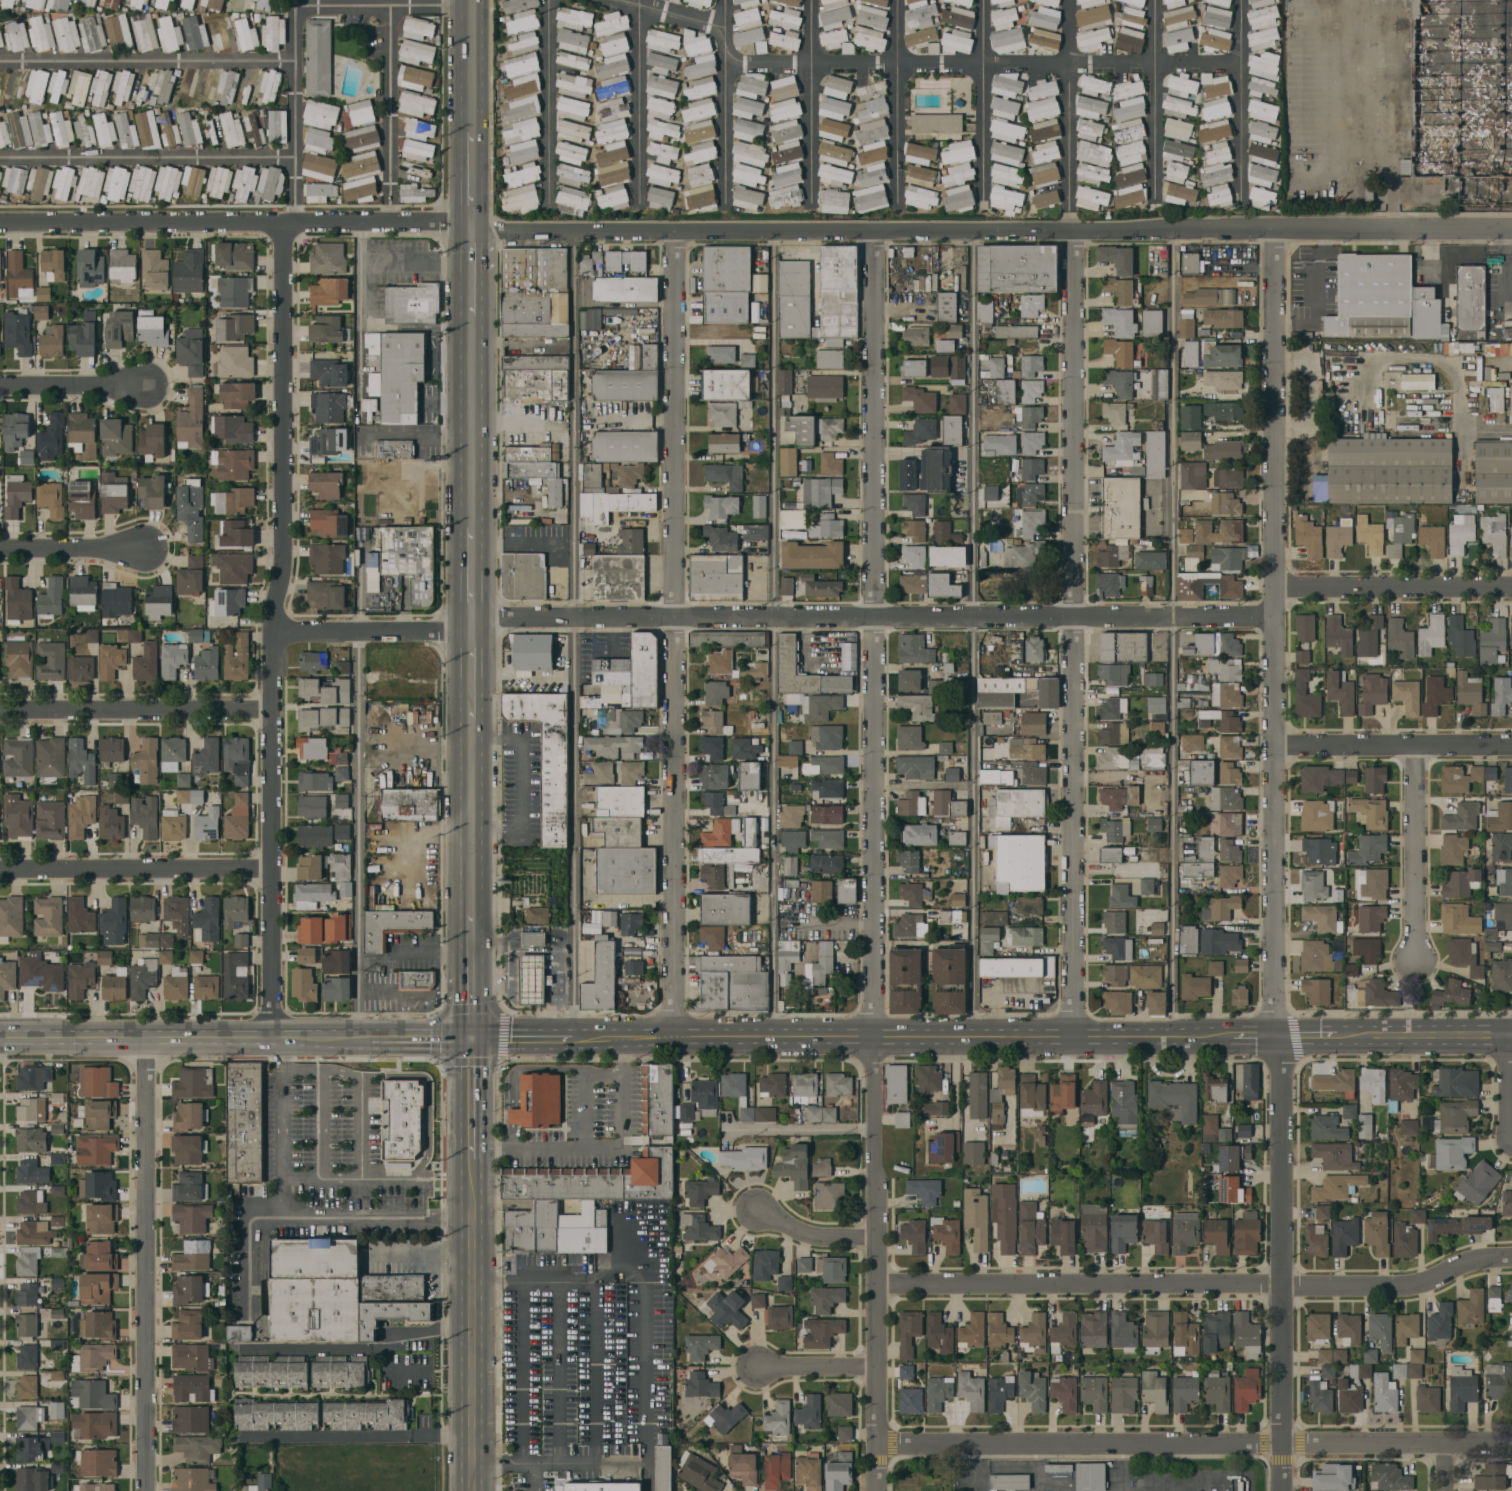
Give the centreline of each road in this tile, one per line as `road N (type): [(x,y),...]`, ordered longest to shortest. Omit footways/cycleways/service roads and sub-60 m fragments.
road 1 (residential): [(1511,227),(470,226)]
road 2 (residential): [(876,619),(878,1490)]
road 3 (residential): [(287,222),(282,561),(269,710),(276,1034)]
road 4 (residential): [(1275,227),(1281,1038)]
road 5 (residential): [(1072,230),(1077,1037)]
road 6 (residential): [(1276,618),(473,620)]
road 7 (tertiary): [(1174,1037),(469,1034)]
road 8 (residential): [(1511,1257),(1487,1257),(1419,1286),(879,1284)]
road 9 (residential): [(1511,1445),(879,1445)]
road 10 (residential): [(470,226),(0,223)]
road 11 (residential): [(145,1036),(145,1490)]
road 12 (residential): [(1281,1038),(1285,1490)]
road 13 (residential): [(674,619),(678,1035)]
road 14 (residential): [(674,231),(674,619)]
road 15 (residential): [(879,232),(876,619)]
road 16 (tertiary): [(361,1034),(0,1037)]
road 17 (primary): [(471,1180),(470,1490)]
road 18 (residential): [(271,871),(0,871)]
road 19 (residential): [(269,710),(0,712)]
road 20 (residential): [(1511,588),(1277,589)]
road 21 (residential): [(1511,747),(1278,744)]
road 22 (residential): [(1415,746),(1419,962)]
road 23 (primary): [(471,316),(472,523)]
road 24 (residential): [(473,633),(271,631)]
road 25 (primary): [(472,719),(470,912)]
road 26 (tertiary): [(1508,1036),(1345,1038)]
road 27 (primary): [(469,1034),(471,1180)]
road 28 (residential): [(143,549),(0,547)]
road 29 (residential): [(140,387),(0,387)]
road 30 (primary): [(472,0),(471,132)]
road 31 (residential): [(758,1210),(795,1232),(878,1239)]
road 32 (primary): [(470,912),(469,1034)]
road 33 (residential): [(879,1368),(759,1367)]

